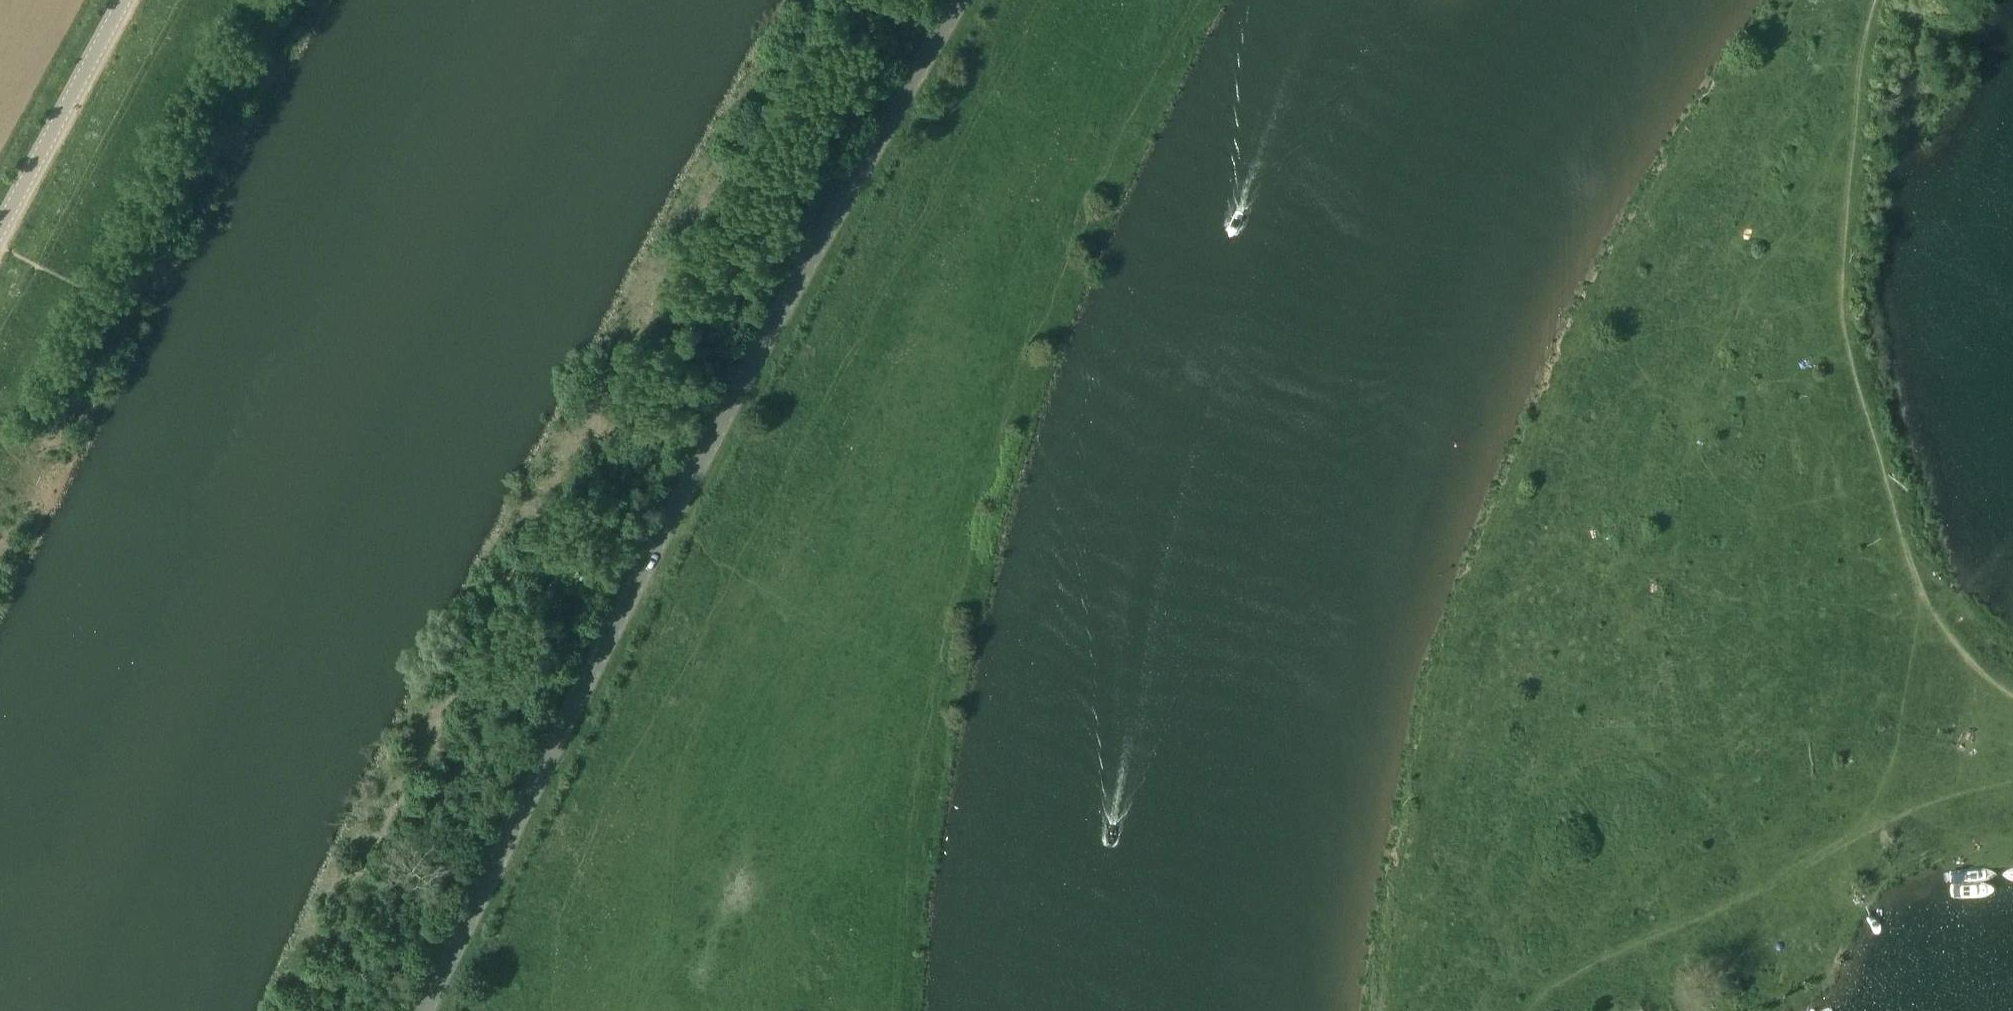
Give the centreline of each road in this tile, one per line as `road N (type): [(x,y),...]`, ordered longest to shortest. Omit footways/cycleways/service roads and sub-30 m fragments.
road 1 (unclassified): [(427,1010),(673,516),(961,0)]
road 2 (residential): [(0,231),(124,0)]

